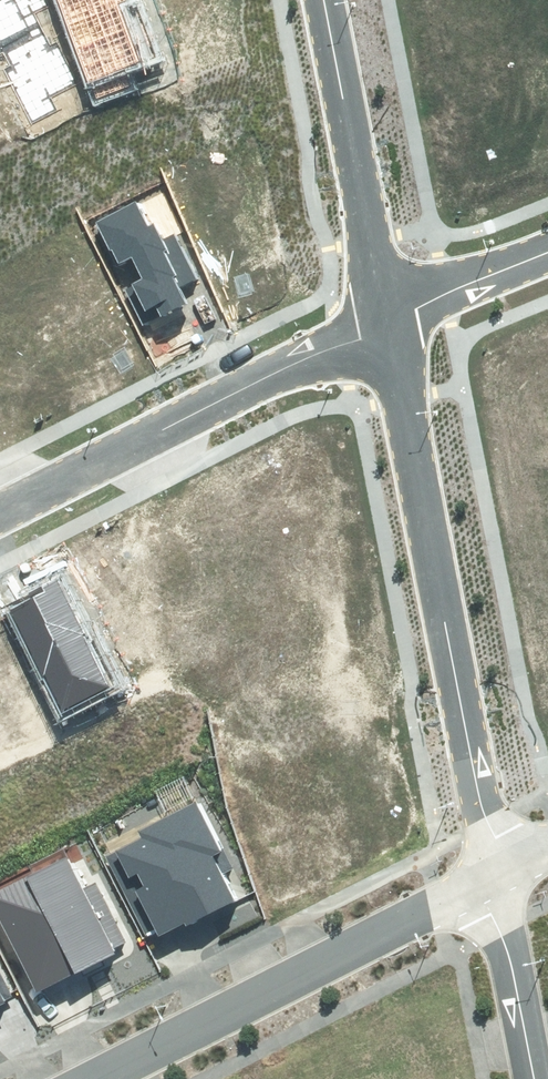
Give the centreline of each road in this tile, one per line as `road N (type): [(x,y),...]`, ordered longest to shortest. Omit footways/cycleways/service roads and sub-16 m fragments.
road 1 (residential): [(388,311),(494,876)]
road 2 (residential): [(494,876),(84,1078)]
road 3 (residential): [(388,311),(0,507)]
road 4 (residential): [(326,0),(388,311)]
road 5 (residential): [(530,1078),(494,876)]
road 6 (residential): [(547,251),(388,311)]

